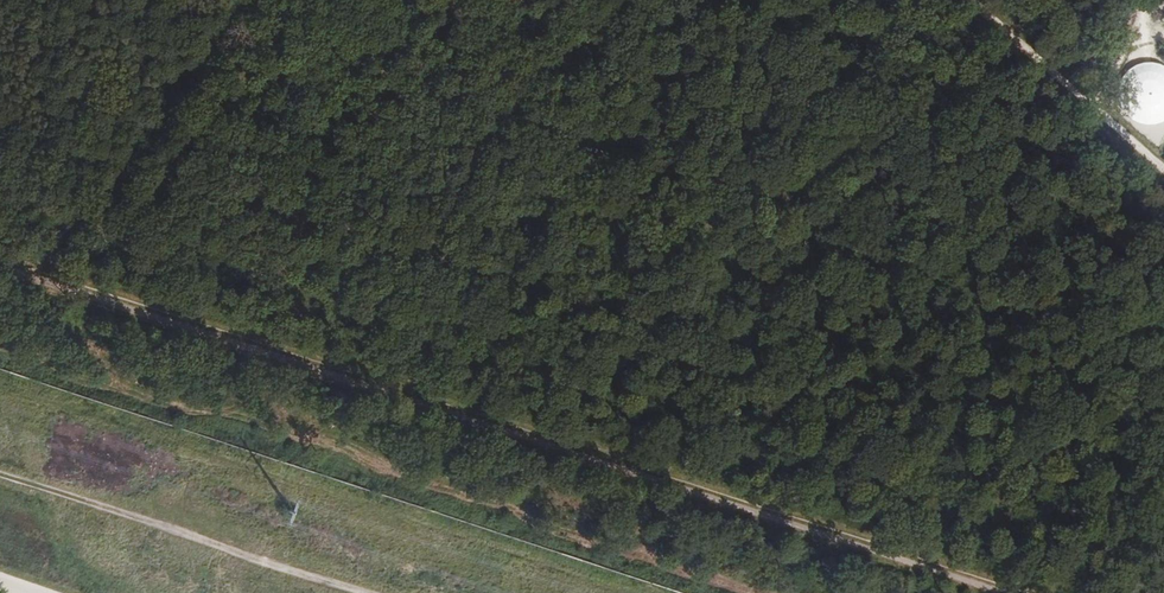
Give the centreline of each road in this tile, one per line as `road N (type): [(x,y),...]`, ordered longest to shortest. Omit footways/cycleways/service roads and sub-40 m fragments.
road 1 (track): [(0,479),(355,592)]
road 2 (track): [(1163,166),(971,0)]

